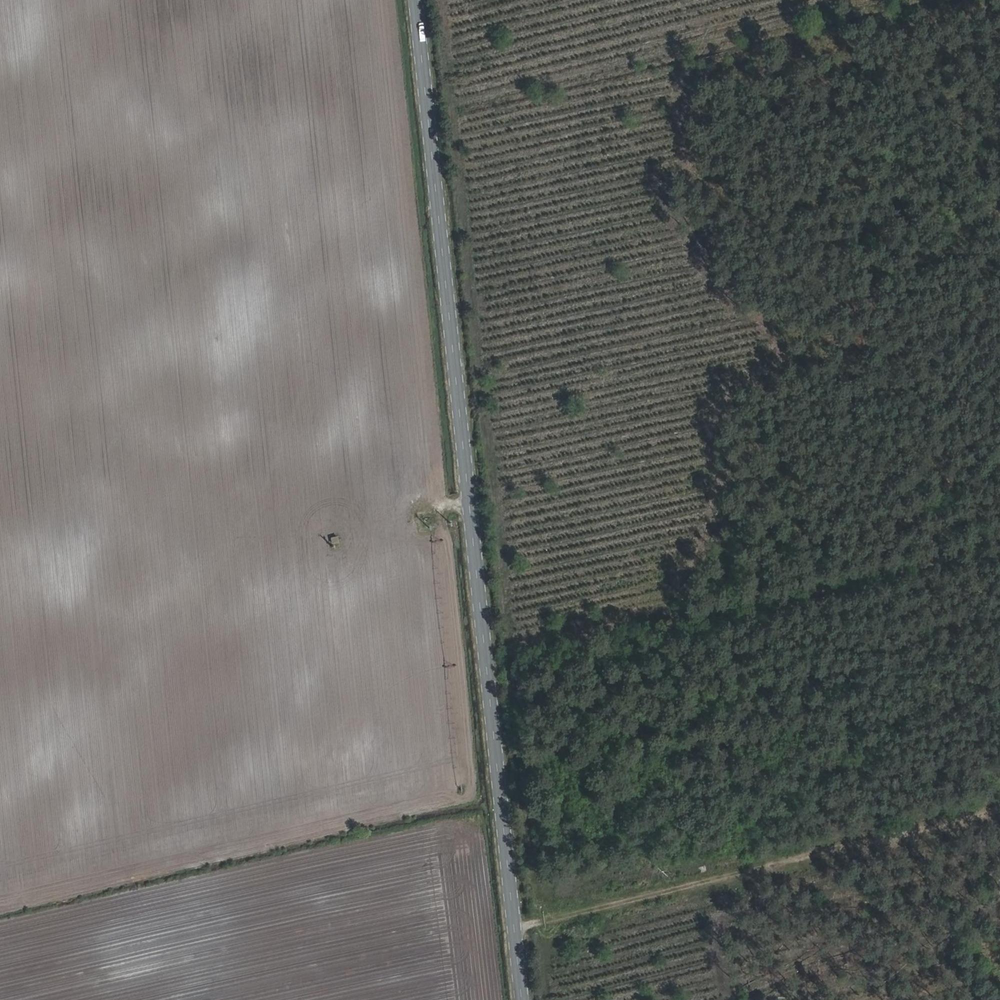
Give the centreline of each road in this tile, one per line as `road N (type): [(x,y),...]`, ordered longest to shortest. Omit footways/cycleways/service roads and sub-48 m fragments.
road 1 (secondary): [(415,0),(523,999)]
road 2 (track): [(515,927),(999,810)]

